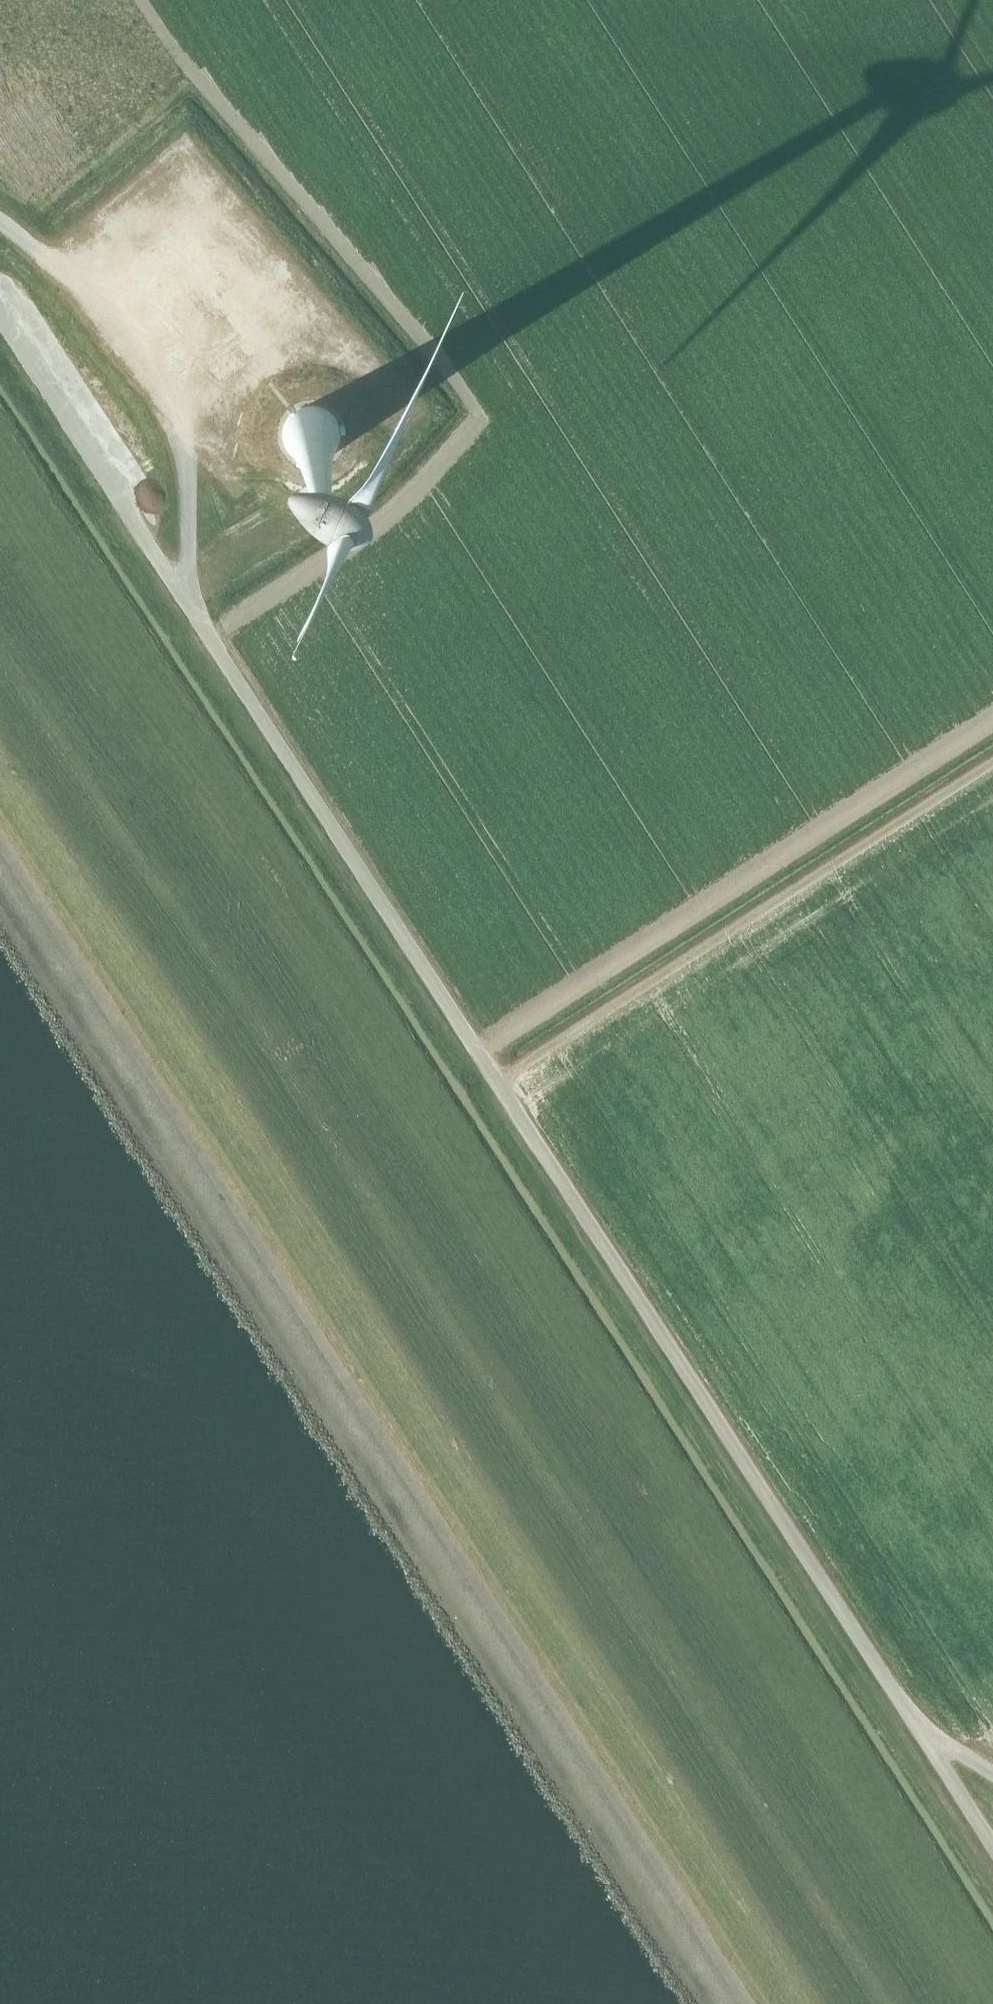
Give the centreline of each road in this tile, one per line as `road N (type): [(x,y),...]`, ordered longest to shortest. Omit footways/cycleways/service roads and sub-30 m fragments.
road 1 (unclassified): [(748,2003),(0,841)]

